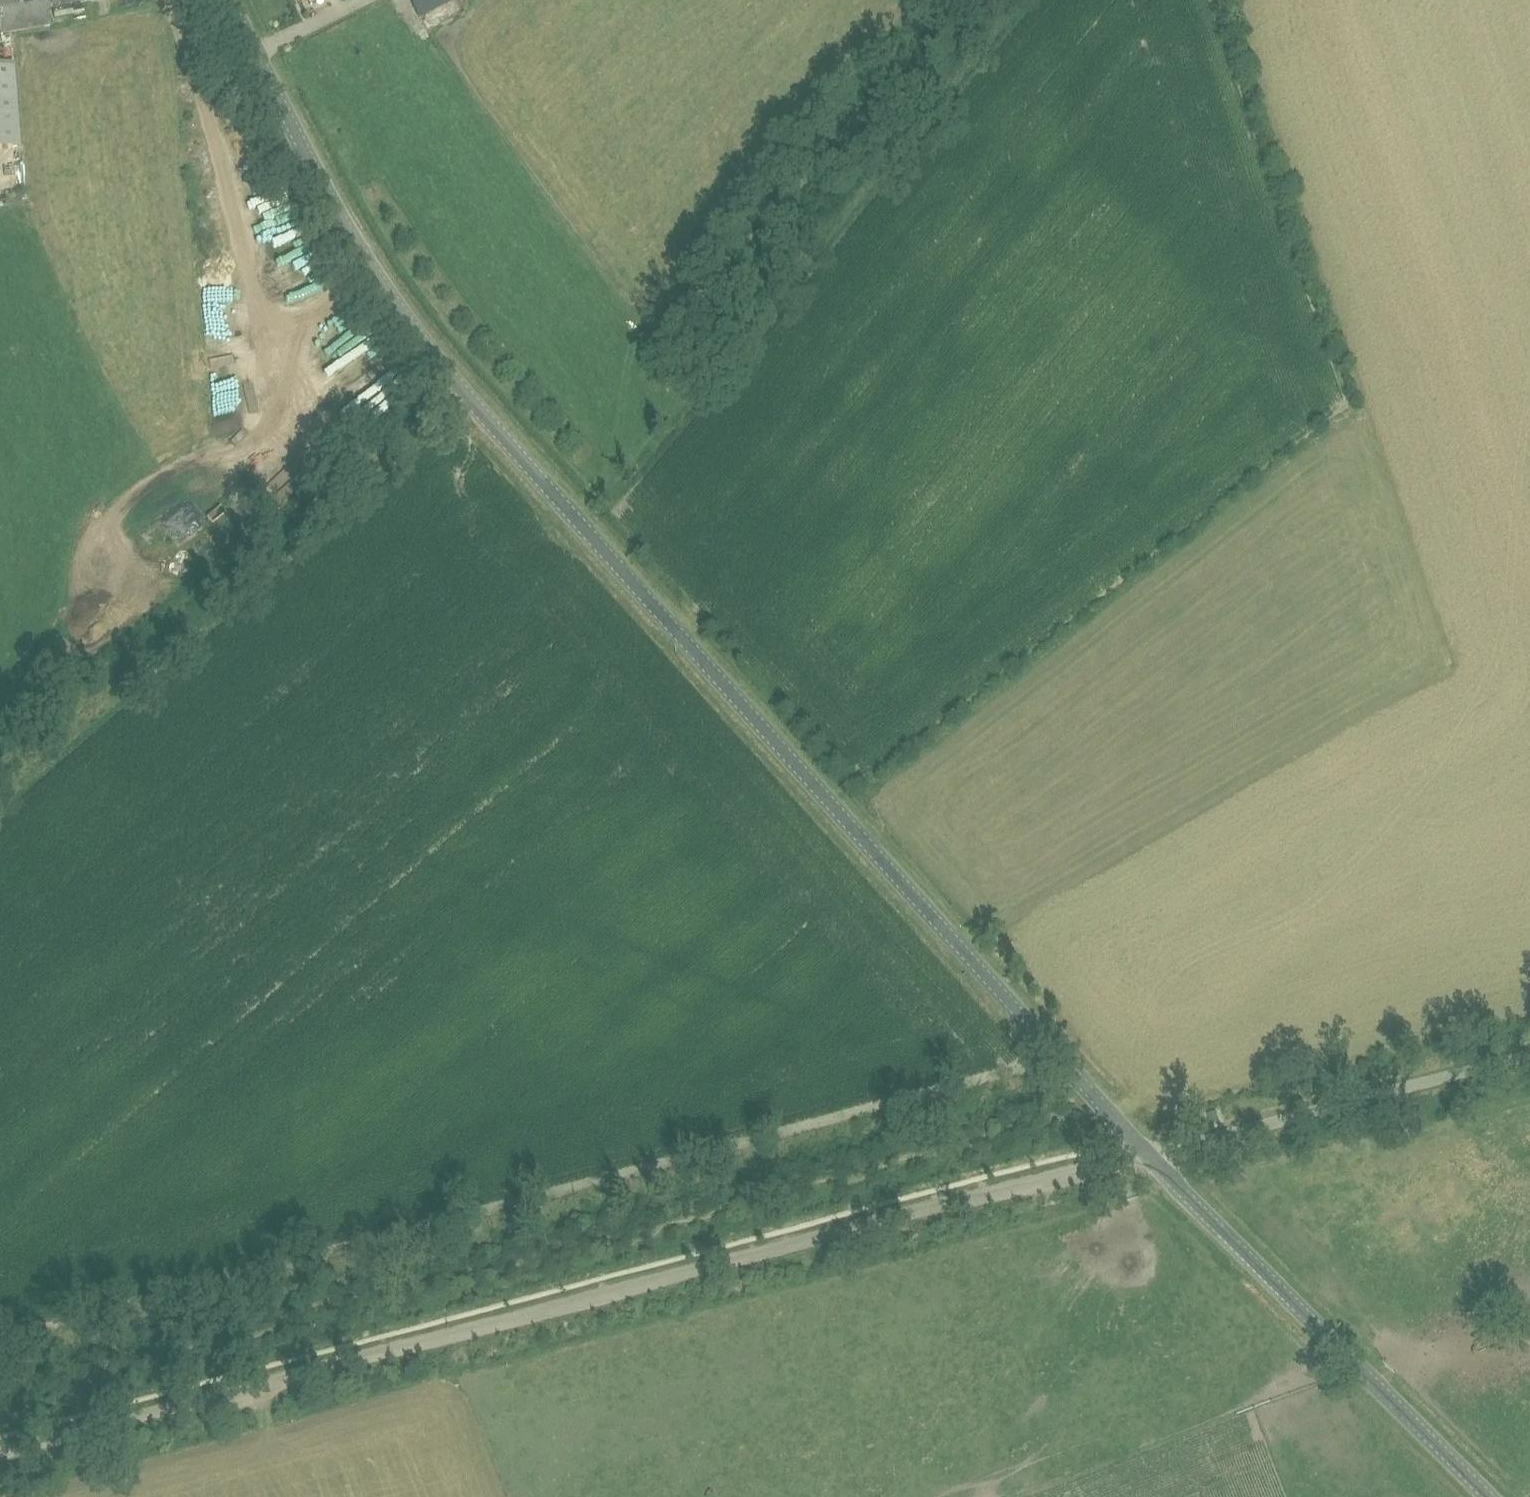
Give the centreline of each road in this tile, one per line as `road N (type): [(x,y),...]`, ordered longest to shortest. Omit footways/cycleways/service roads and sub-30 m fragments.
road 1 (tertiary): [(1150,1156),(425,345),(350,236),(228,0)]
road 2 (track): [(1150,1156),(0,1453)]
road 3 (tertiary): [(1488,1496),(1150,1156)]
road 4 (unclassified): [(1150,1156),(1529,1056)]

